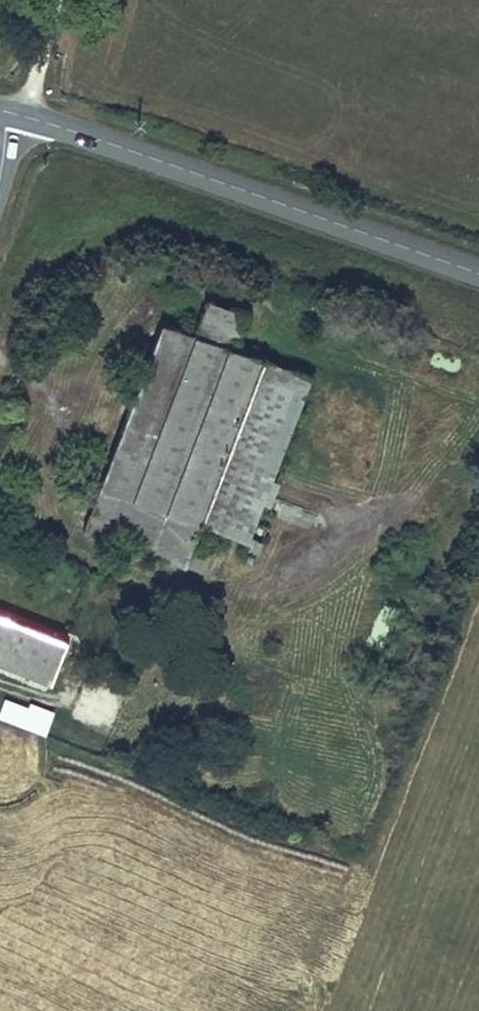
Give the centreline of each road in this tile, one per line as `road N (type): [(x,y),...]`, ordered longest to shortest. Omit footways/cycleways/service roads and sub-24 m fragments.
road 1 (tertiary): [(17,113),(478,272)]

